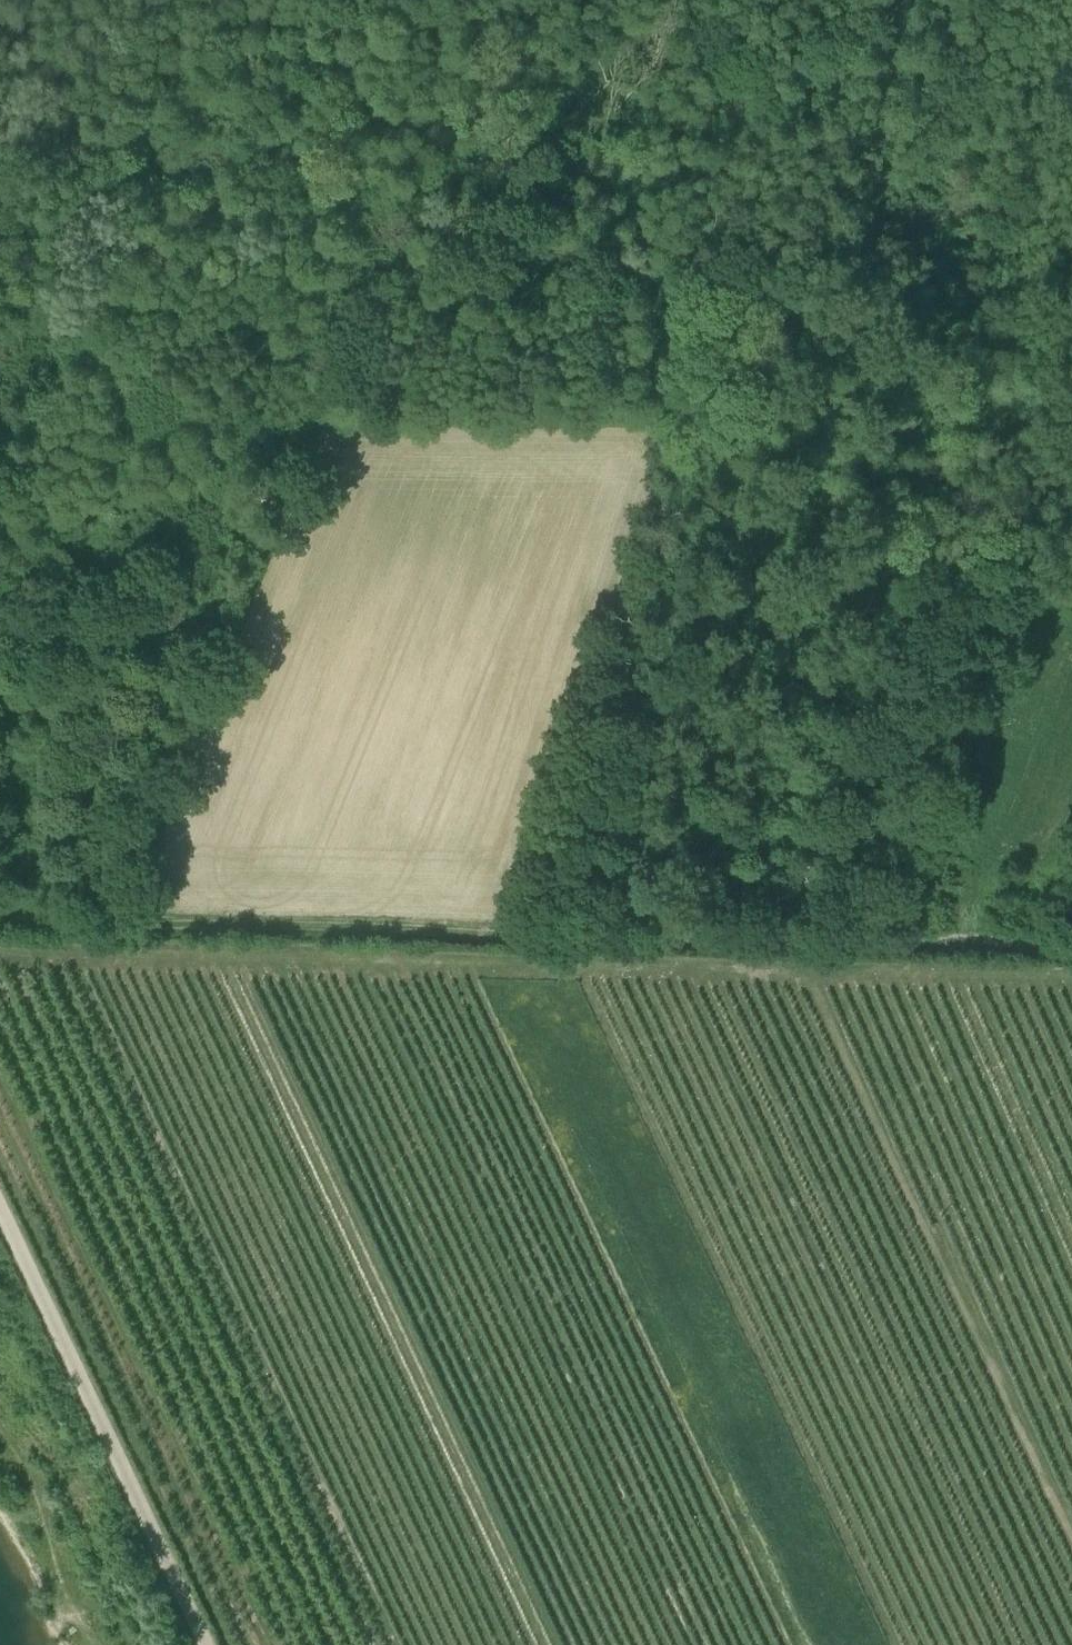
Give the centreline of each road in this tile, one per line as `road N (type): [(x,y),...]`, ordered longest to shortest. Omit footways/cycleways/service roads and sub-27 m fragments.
road 1 (track): [(0,923),(1071,952)]
road 2 (track): [(204,1644),(0,1210)]

